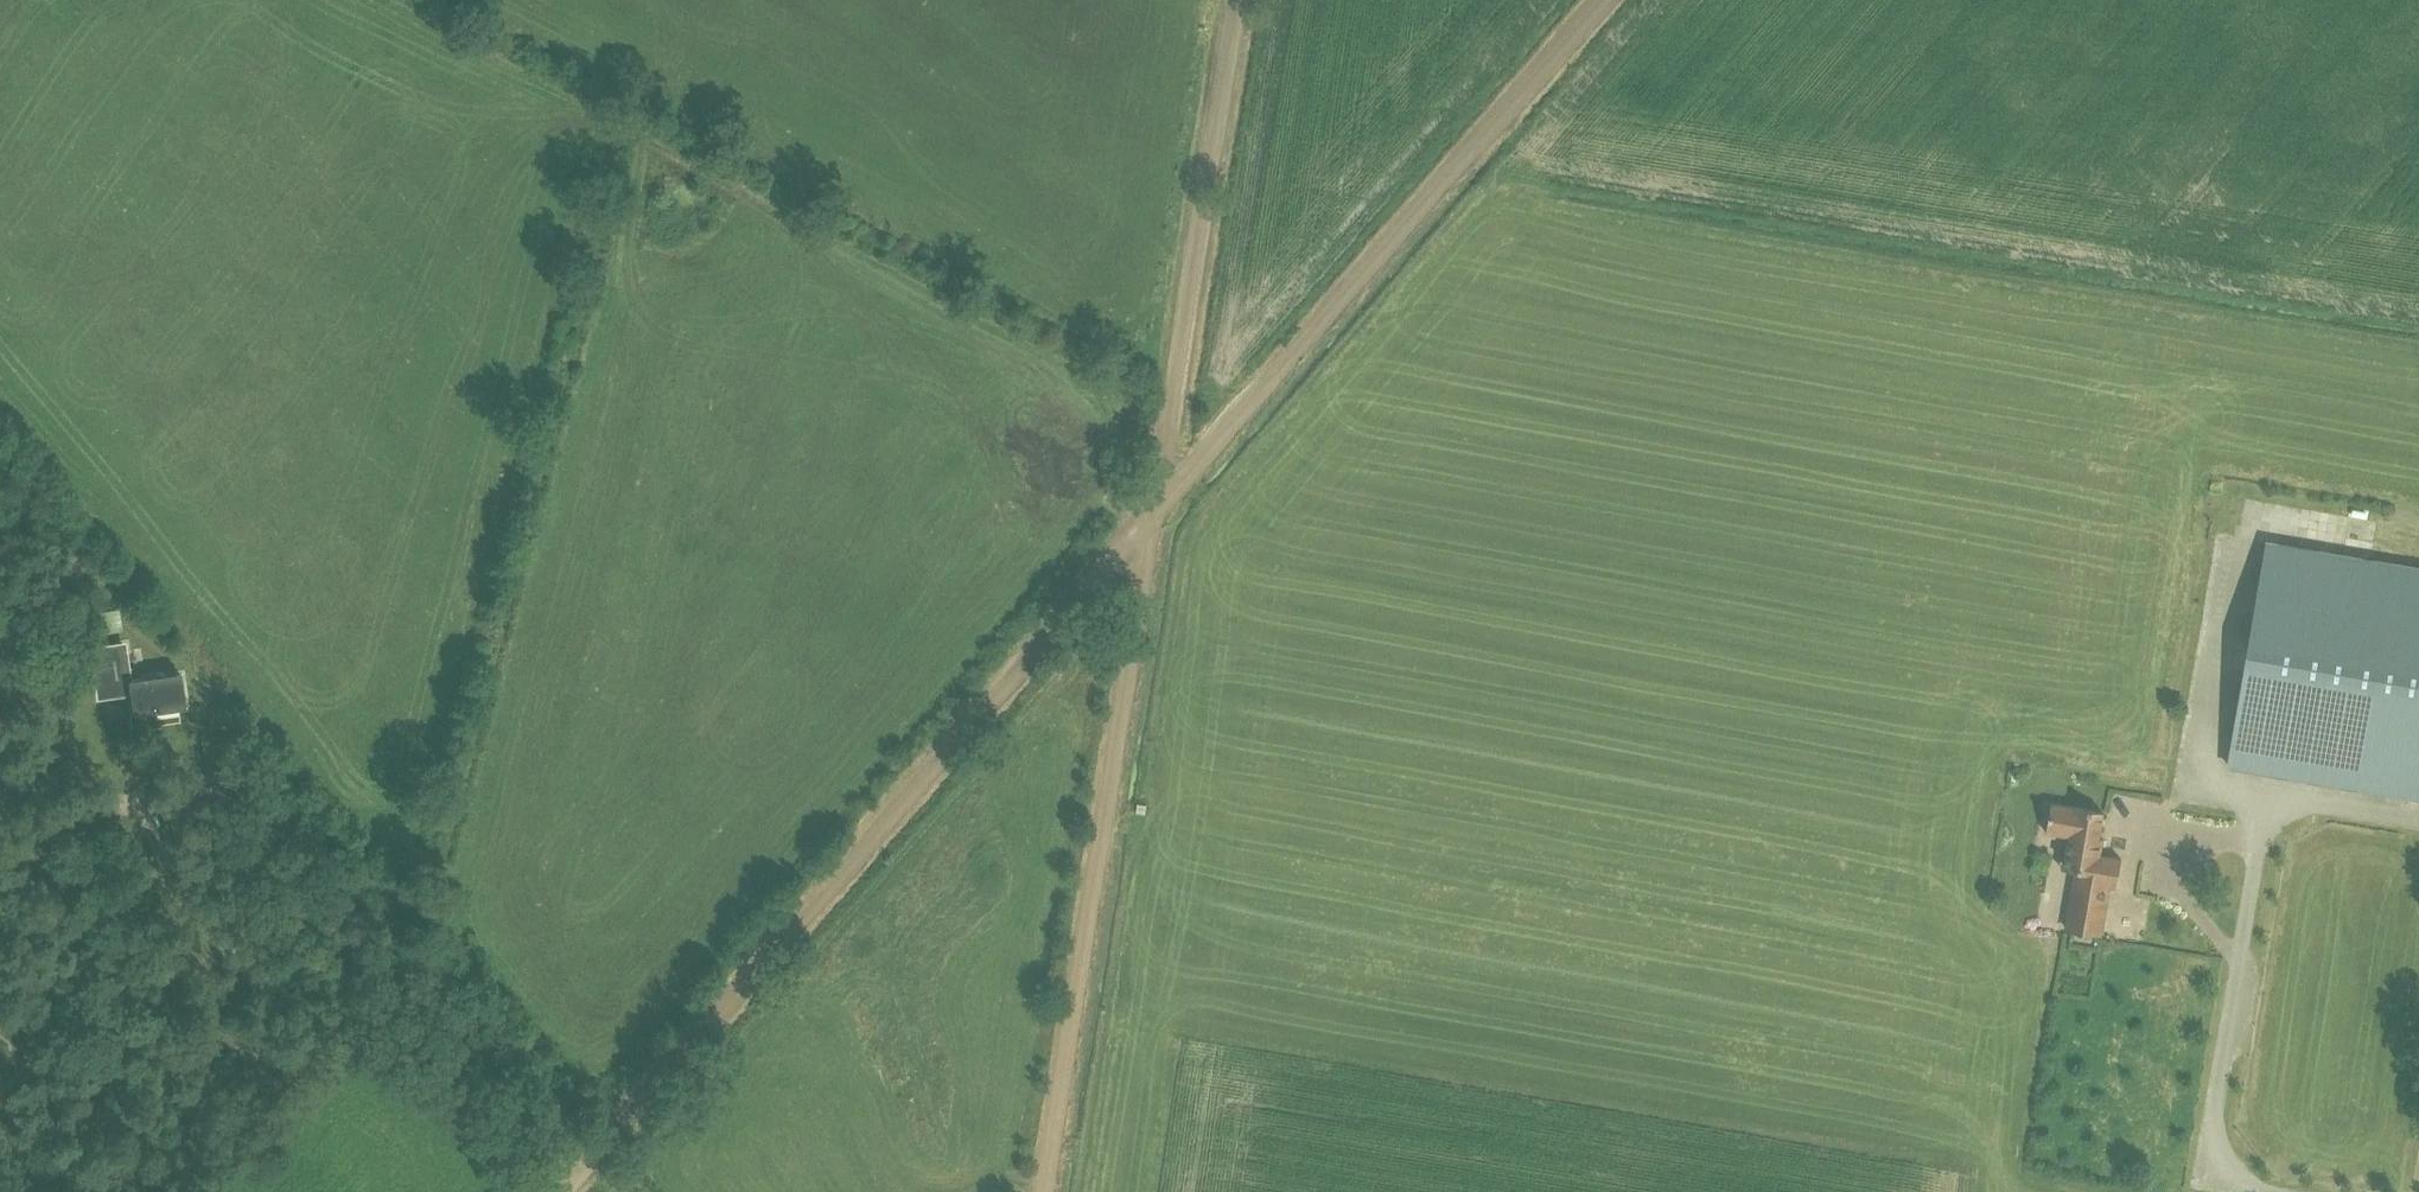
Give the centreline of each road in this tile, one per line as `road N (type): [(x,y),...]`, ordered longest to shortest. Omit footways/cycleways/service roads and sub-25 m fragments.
road 1 (track): [(567,1191),(1159,505)]
road 2 (track): [(1045,1191),(1159,505)]
road 3 (track): [(1159,505),(1600,0)]
road 4 (track): [(574,1183),(260,981),(234,955),(197,882),(147,830),(161,776)]
road 5 (track): [(1231,0),(1159,505)]
road 6 (unclassified): [(2312,1191),(2241,1169),(2220,1132),(2217,1090),(2265,807)]

